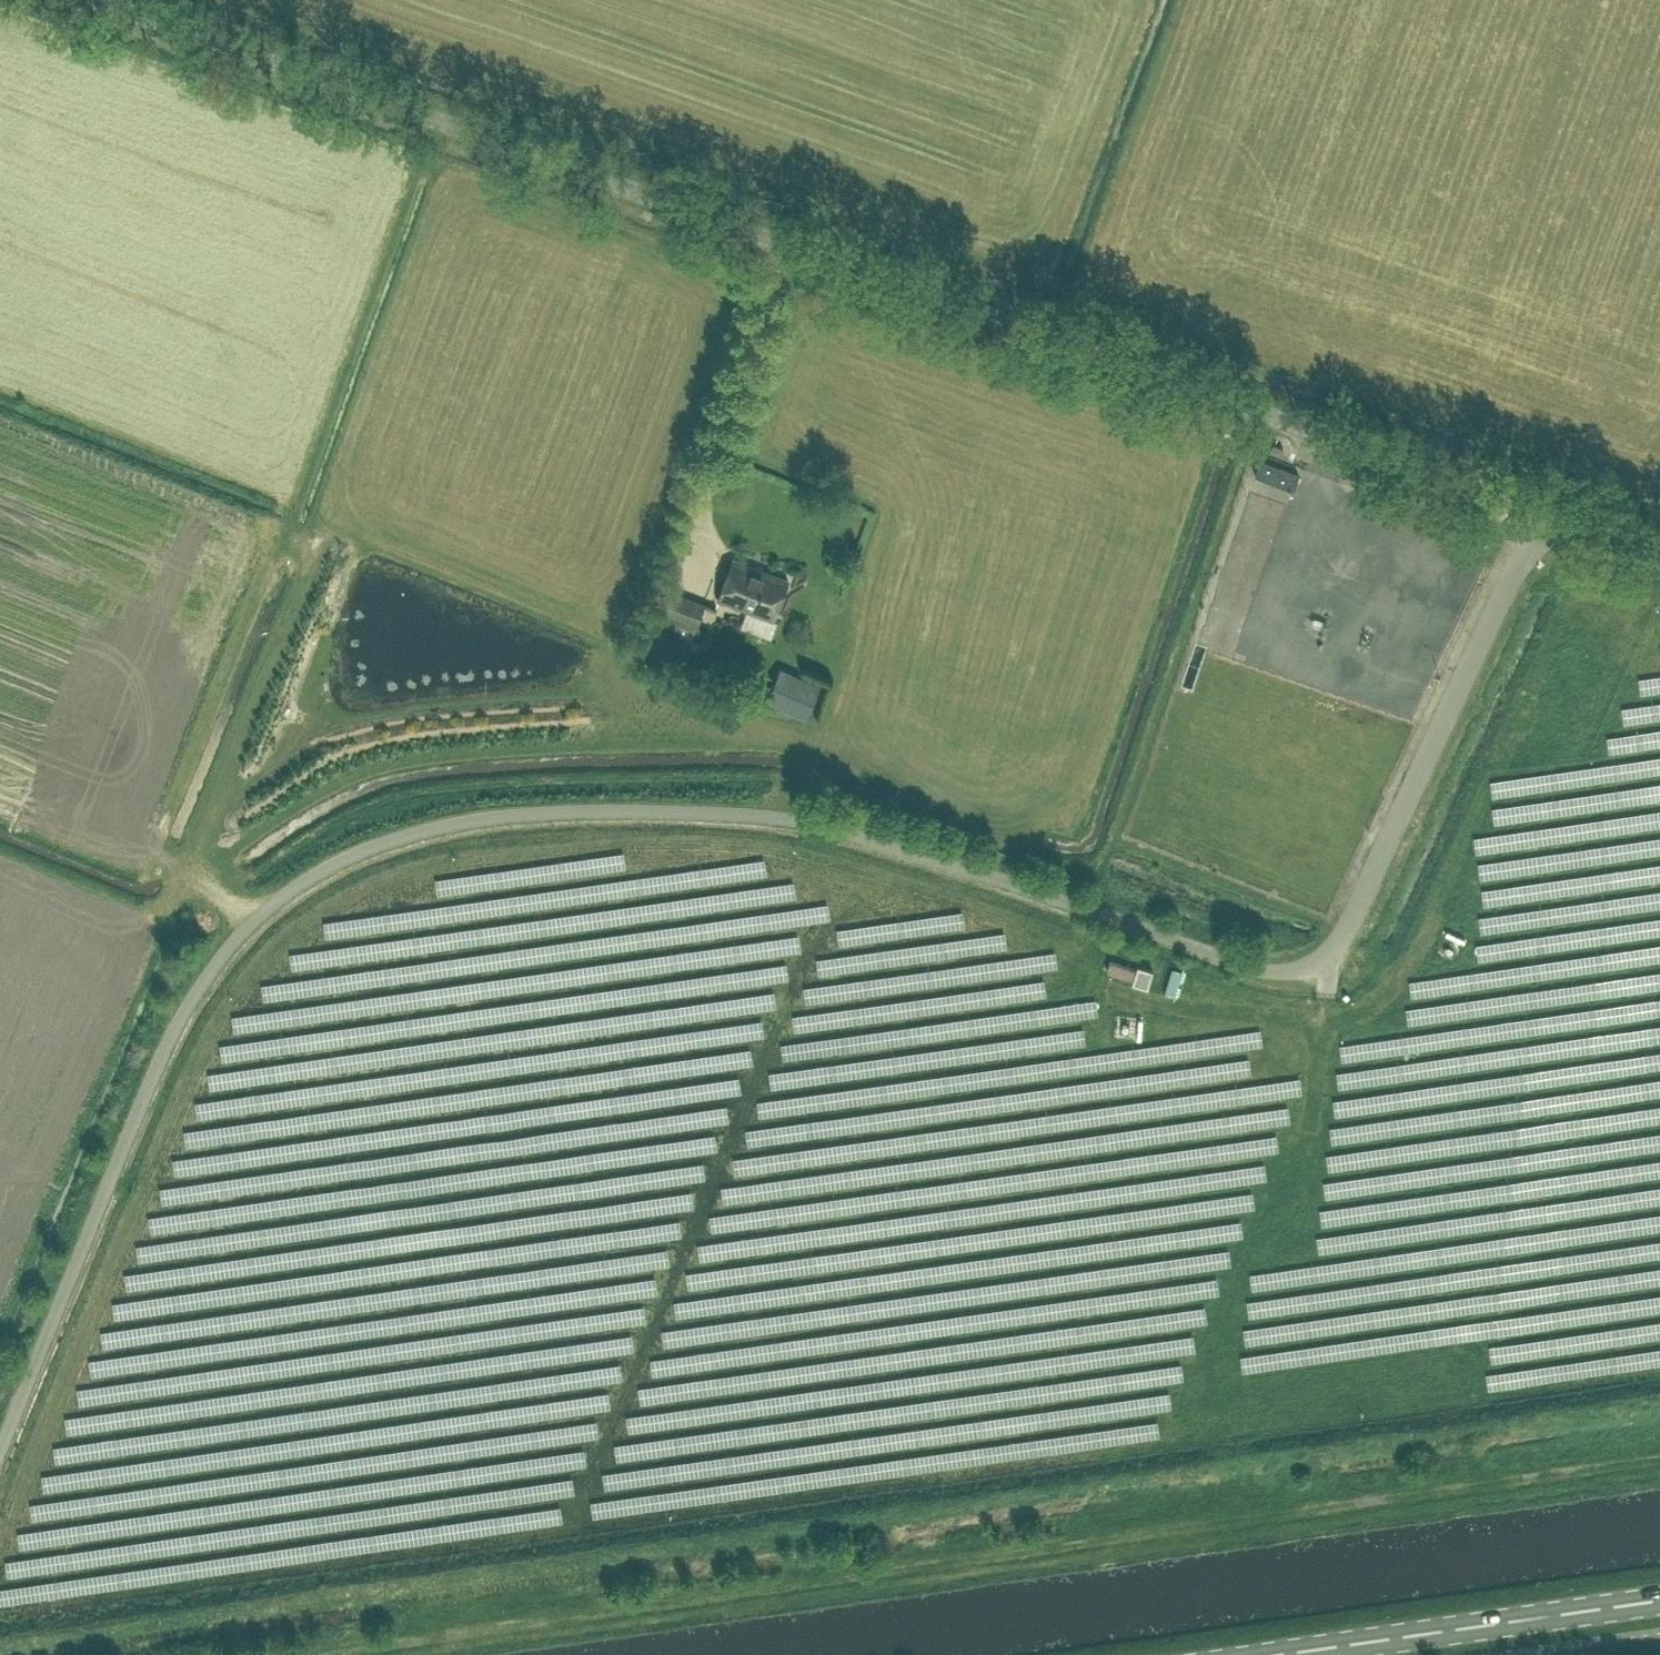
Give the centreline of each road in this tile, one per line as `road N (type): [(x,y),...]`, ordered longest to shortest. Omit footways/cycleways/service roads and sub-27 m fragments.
road 1 (tertiary): [(1659,549),(112,0)]
road 2 (primary): [(1259,1654),(1659,1597)]

